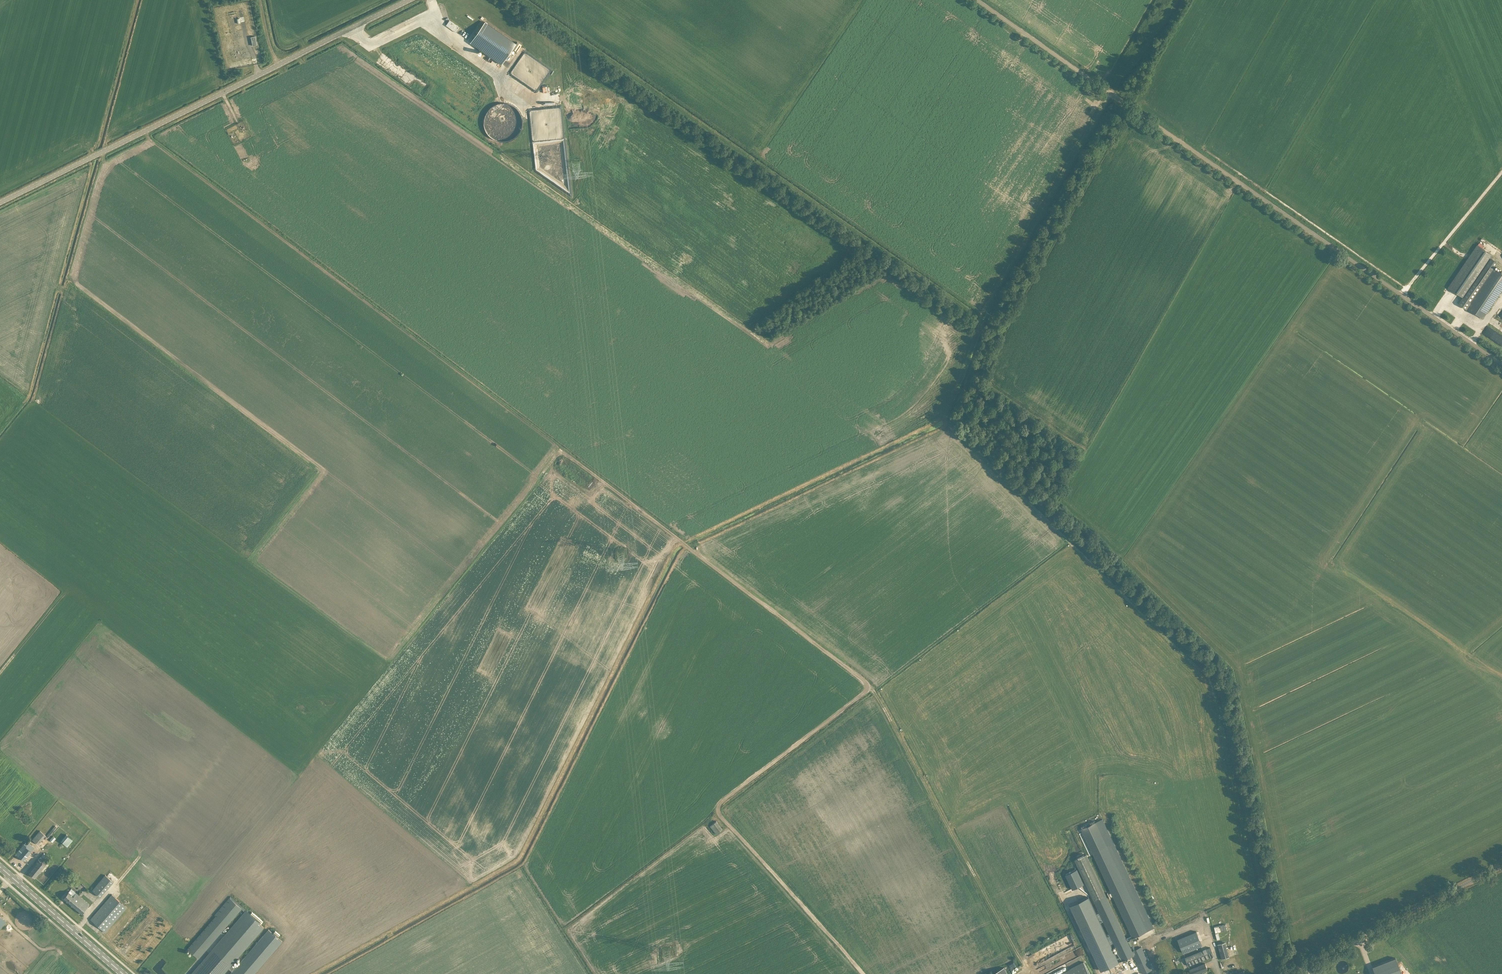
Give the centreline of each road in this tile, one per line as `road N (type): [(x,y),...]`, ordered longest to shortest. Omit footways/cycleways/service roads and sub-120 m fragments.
road 1 (unclassified): [(1501,364),(978,0)]
road 2 (track): [(460,577),(562,450),(872,688)]
road 3 (track): [(526,0),(978,316)]
road 4 (unclassified): [(0,203),(409,0)]
road 5 (track): [(861,973),(719,811),(872,688)]
road 6 (track): [(872,688),(1024,965)]
road 7 (tertiary): [(1280,973),(1501,866)]
road 8 (primary): [(125,973),(0,866)]
road 9 (track): [(1501,172),(1403,295)]
road 10 (track): [(591,75),(489,0)]

